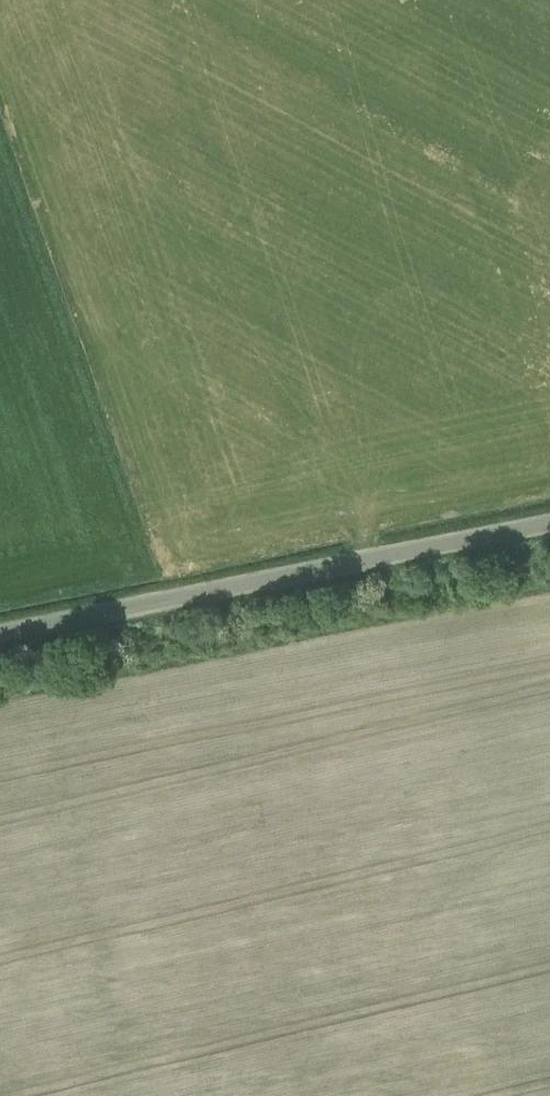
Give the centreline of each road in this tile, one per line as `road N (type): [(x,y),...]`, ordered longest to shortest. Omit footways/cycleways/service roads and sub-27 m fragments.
road 1 (unclassified): [(0,629),(549,519)]

